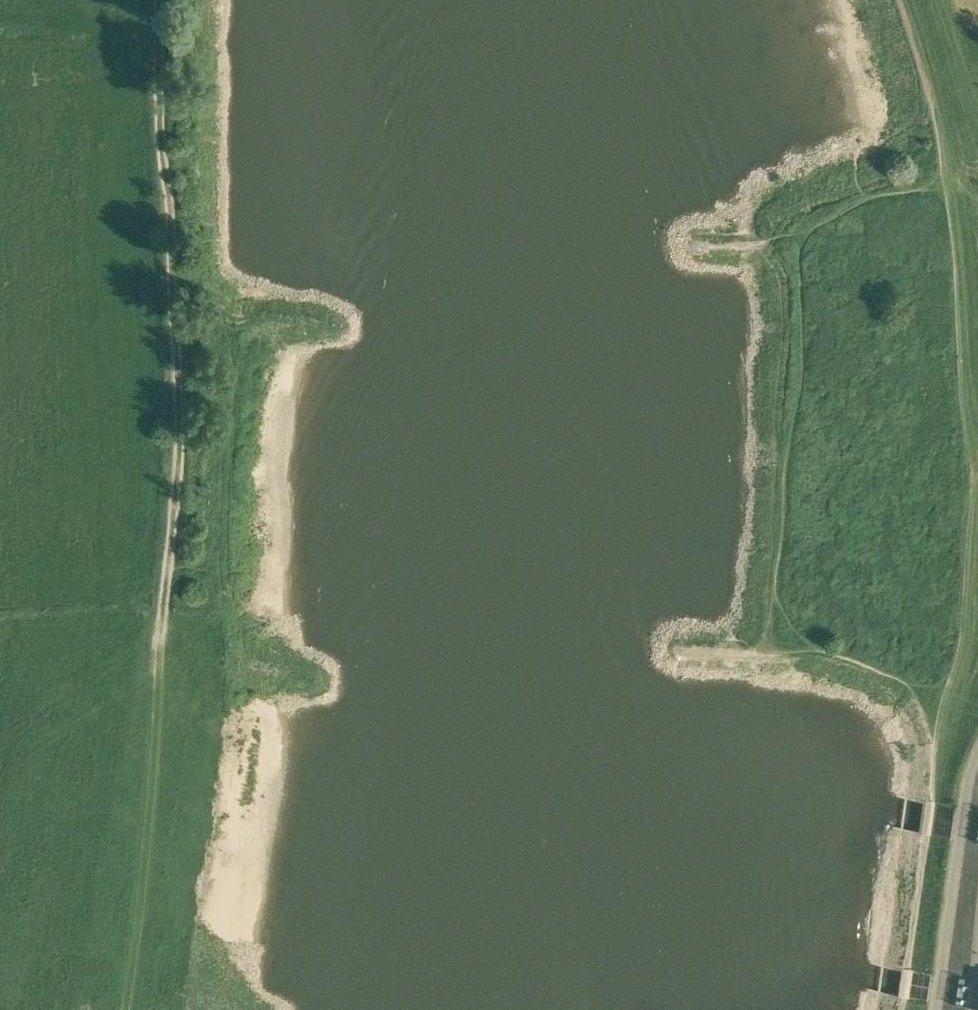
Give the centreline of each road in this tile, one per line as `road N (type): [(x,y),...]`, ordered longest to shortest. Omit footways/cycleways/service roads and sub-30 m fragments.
road 1 (track): [(163,0),(183,460),(123,1009)]

